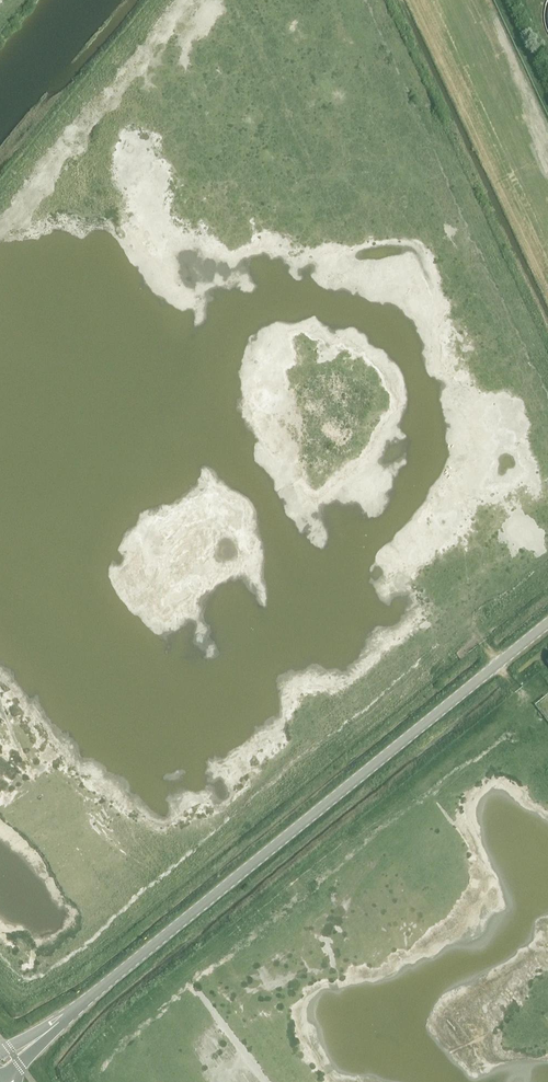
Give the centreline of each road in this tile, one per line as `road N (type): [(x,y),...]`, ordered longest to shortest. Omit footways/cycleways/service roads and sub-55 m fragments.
road 1 (tertiary): [(50,1030),(547,622)]

